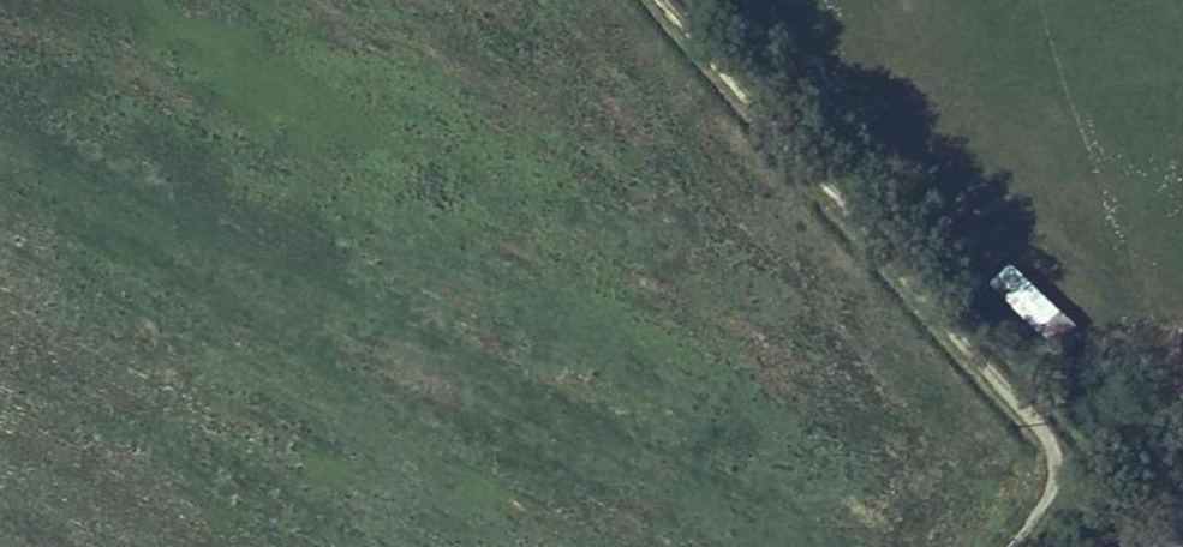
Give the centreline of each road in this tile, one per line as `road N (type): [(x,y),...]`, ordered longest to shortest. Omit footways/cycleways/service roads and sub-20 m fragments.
road 1 (track): [(1052,546),(1082,491),(653,0)]

